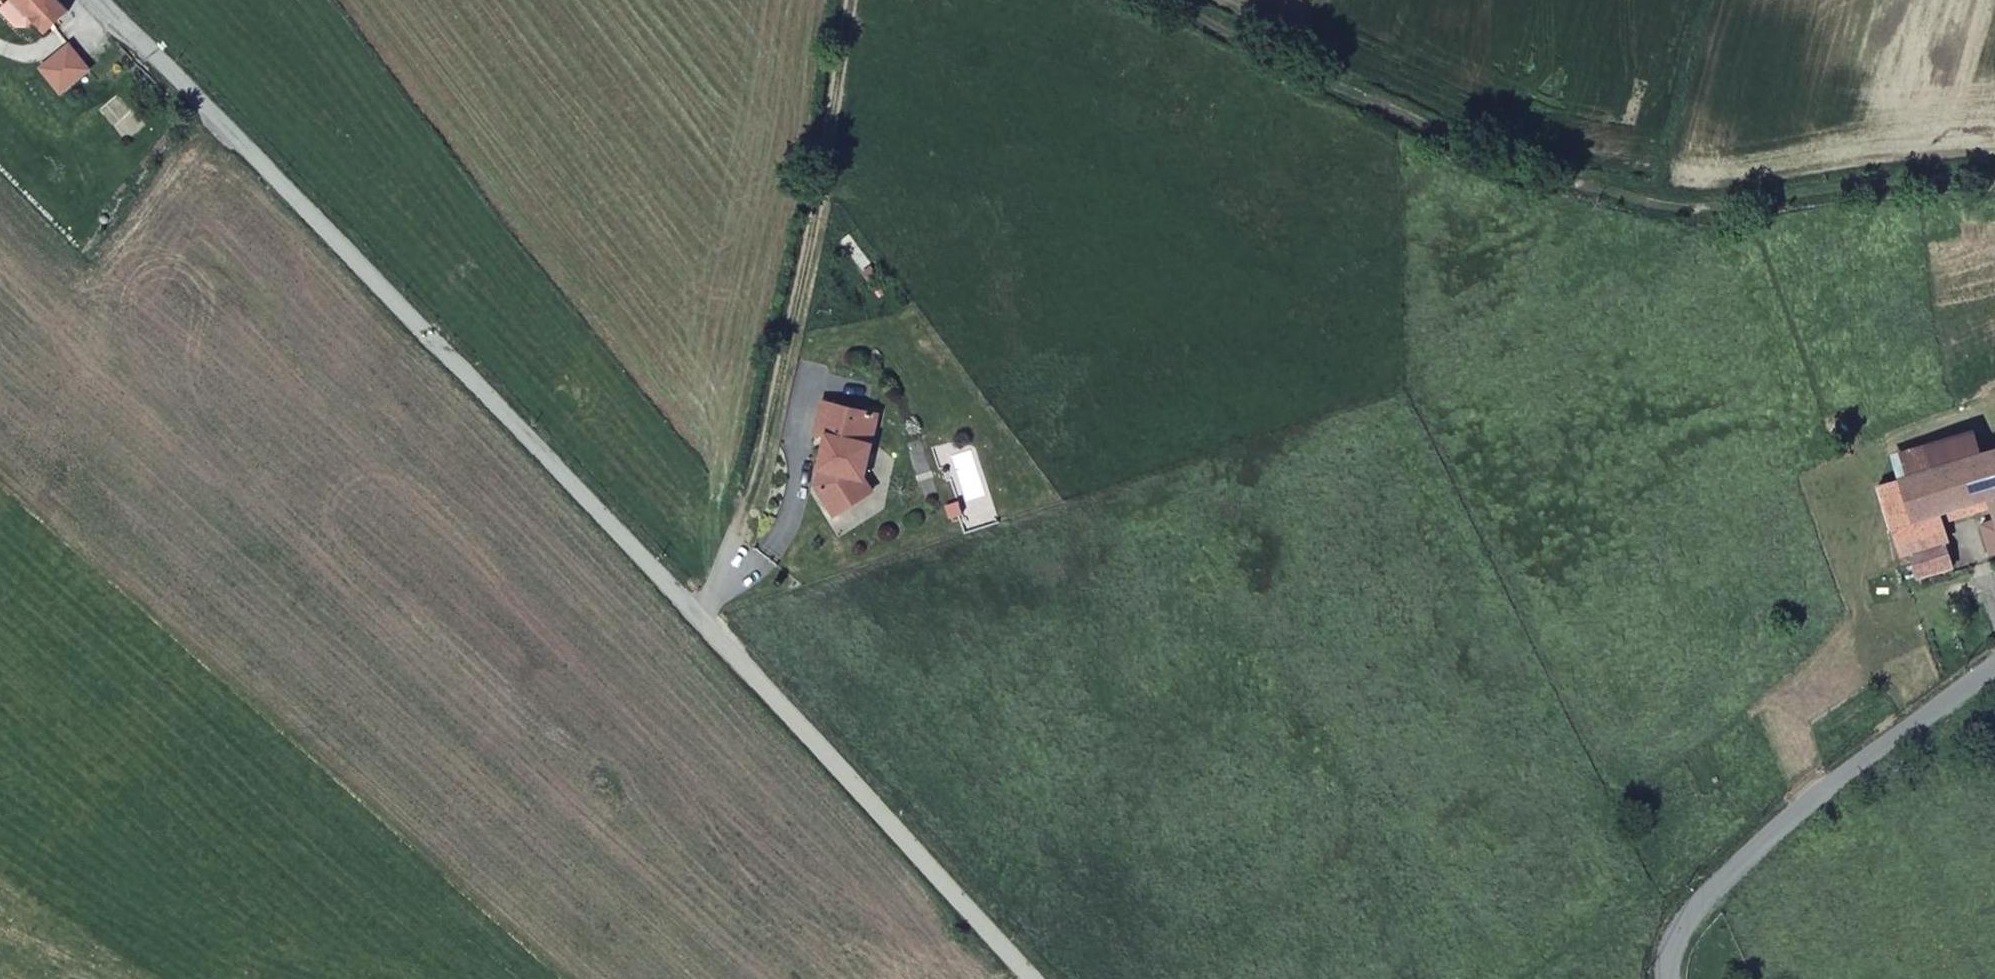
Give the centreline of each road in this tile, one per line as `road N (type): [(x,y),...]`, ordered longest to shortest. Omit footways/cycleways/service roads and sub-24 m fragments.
road 1 (unclassified): [(99,0),(696,614),(1032,978)]
road 2 (track): [(696,614),(746,504),(797,304),(849,0)]
road 3 (unclassified): [(1672,978),(1675,945),(1697,905),(1737,866),(1817,796),(1994,669)]

